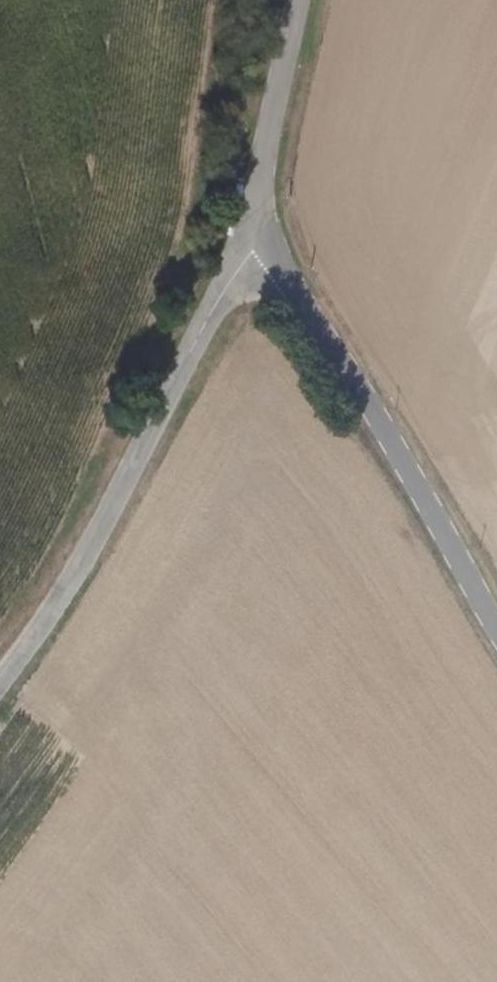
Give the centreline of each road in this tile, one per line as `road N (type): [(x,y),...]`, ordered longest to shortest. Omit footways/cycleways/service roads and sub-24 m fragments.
road 1 (unclassified): [(269,244),(211,319),(57,604),(0,681)]
road 2 (unclassified): [(269,244),(496,626)]
road 3 (unclassified): [(300,0),(263,172),(269,244)]

